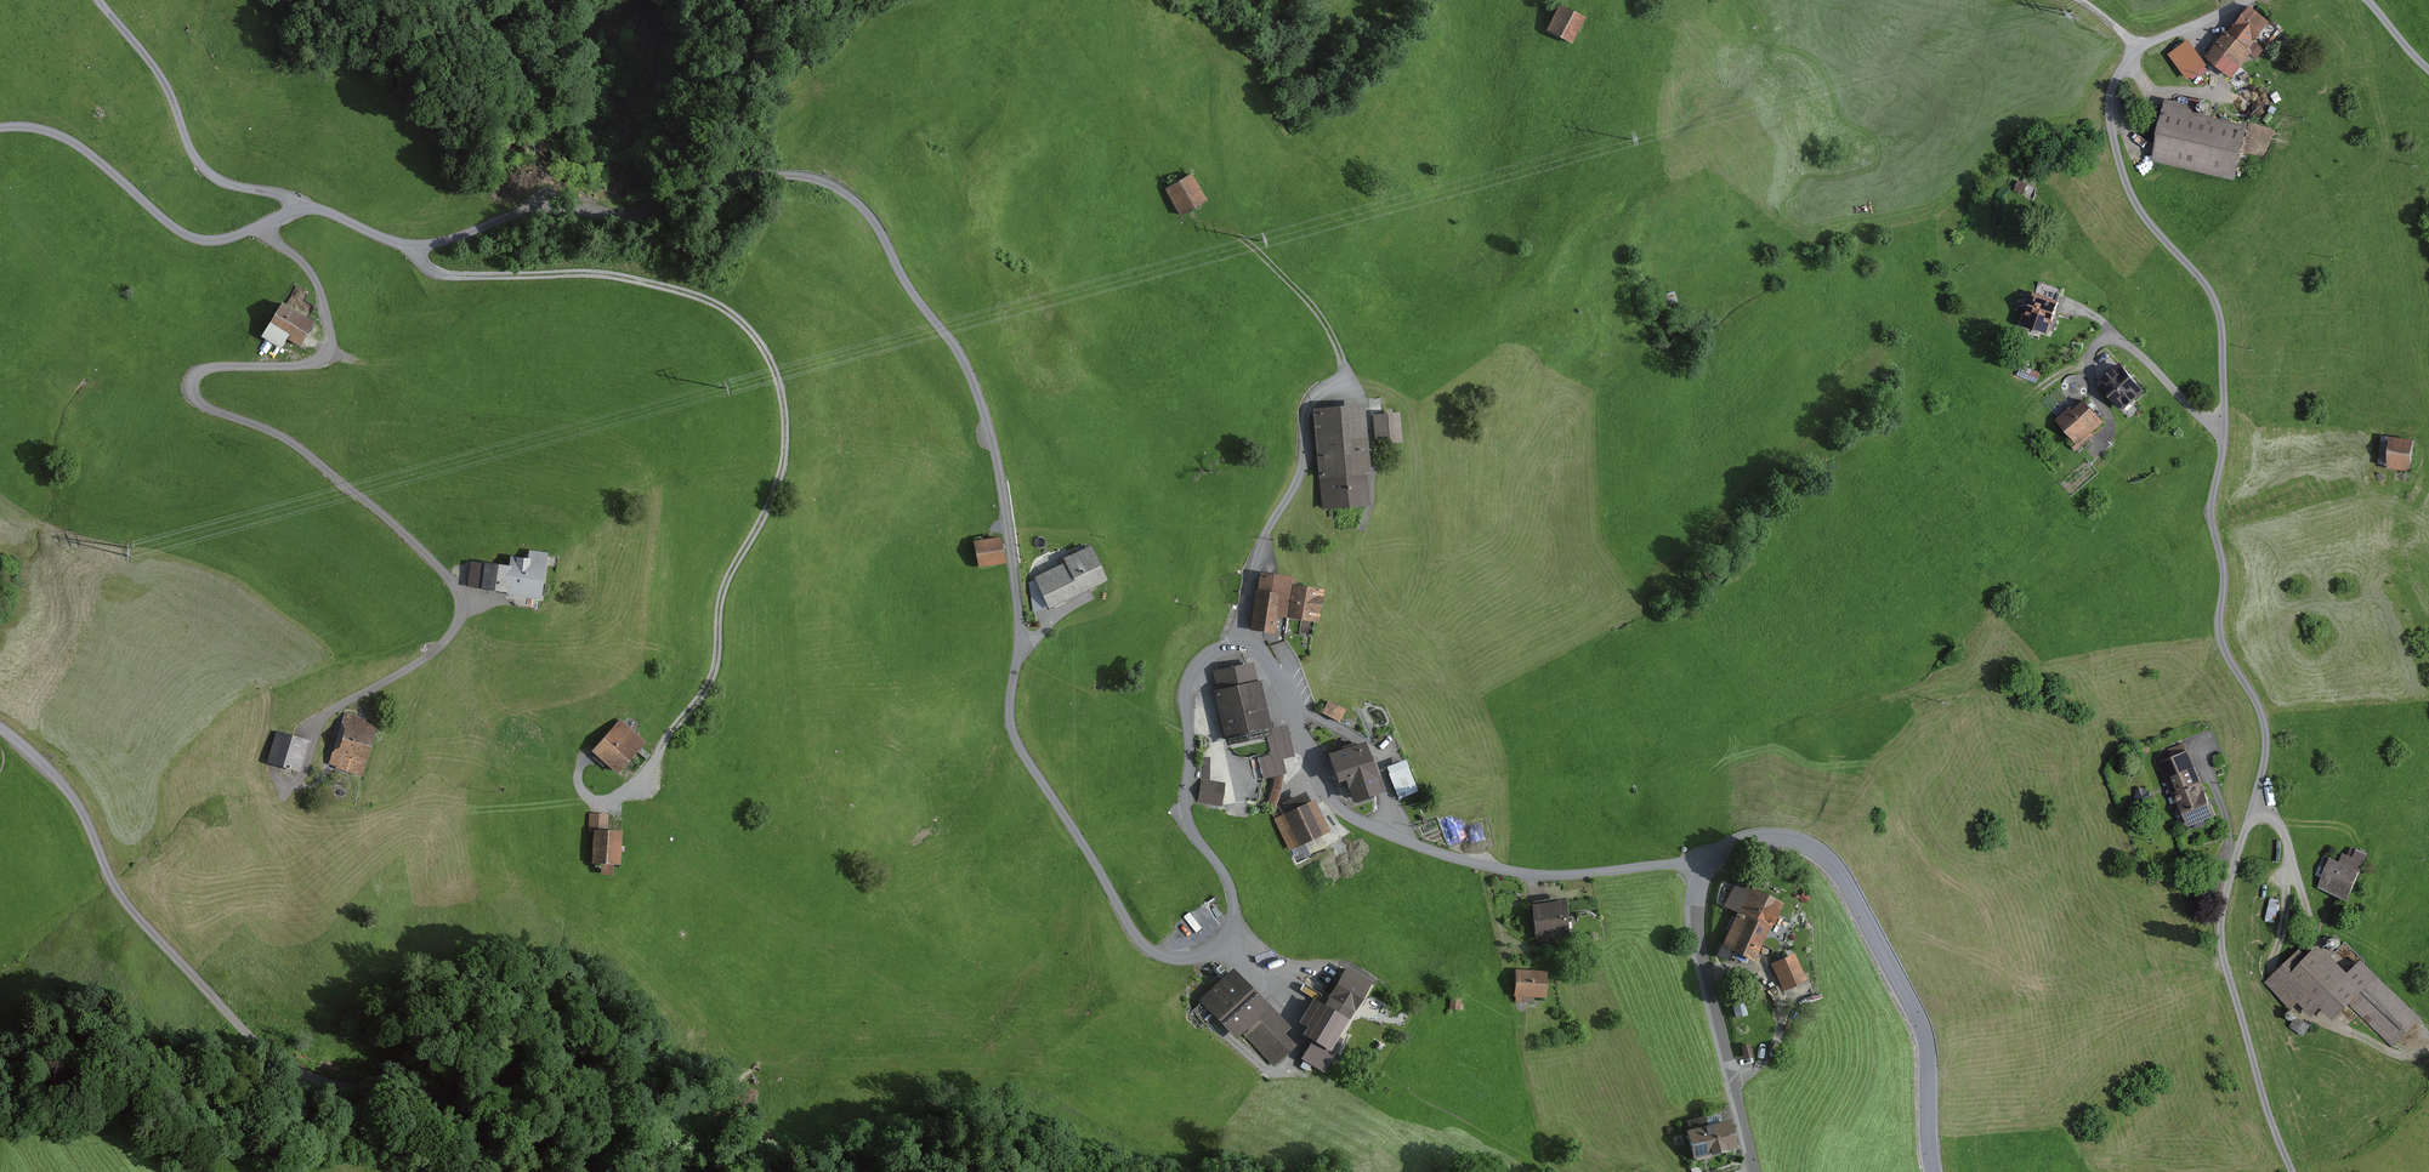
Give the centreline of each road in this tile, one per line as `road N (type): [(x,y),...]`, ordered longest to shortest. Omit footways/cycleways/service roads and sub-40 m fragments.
road 1 (unclassified): [(1704,864),(1566,873),(1471,861),(1395,835),(1330,800),(1311,764),(1294,677),(1267,647),(1236,640),(1216,648),(1193,679),(1186,785),(1192,824),(1231,886),(1234,913),(1224,940),(1208,953),(1168,957),(1122,910),(1019,739),(1009,702),(1019,644),(1013,559),(975,382),(869,215),(838,189),(799,177),(728,180),(636,214),(544,208),(413,245),(301,209),(215,241),(179,231),(112,168),(58,140),(0,134)]
road 2 (unclassified): [(2293,1171),(2231,980),(2221,921),(2266,749),(2259,704),(2226,653),(2219,625),(2224,570),(2211,514),(2224,441),(2223,328),(2209,290),(2134,200),(2110,110),(2116,80),(2140,47),(2245,0)]
road 3 (track): [(632,787),(725,675),(731,577),(778,516),(793,465),(792,409),(769,351),(712,303),(621,275),(456,276),(434,271),(413,245)]
road 4 (track): [(309,735),(334,708),(446,639),(461,615),(458,593),(442,569),(396,526),(295,445),(194,396),(205,368),(294,366),(325,351),(326,309),(313,275),(259,226)]
road 5 (unclassified): [(494,1171),(463,1132),(276,1054),(121,894),(79,801),(0,729)]
road 6 (track): [(1236,640),(1273,518),(1304,465),(1307,409),(1315,390),(1346,377),(1314,295),(1273,251),(1223,221)]
road 7 (unclassified): [(1941,1171),(1930,1029),(1832,860),(1777,839),(1727,848),(1704,864)]
road 8 (unclassified): [(1704,864),(1695,929),(1753,1171)]
road 9 (track): [(301,209),(214,178),(200,164),(160,75),(99,0)]

